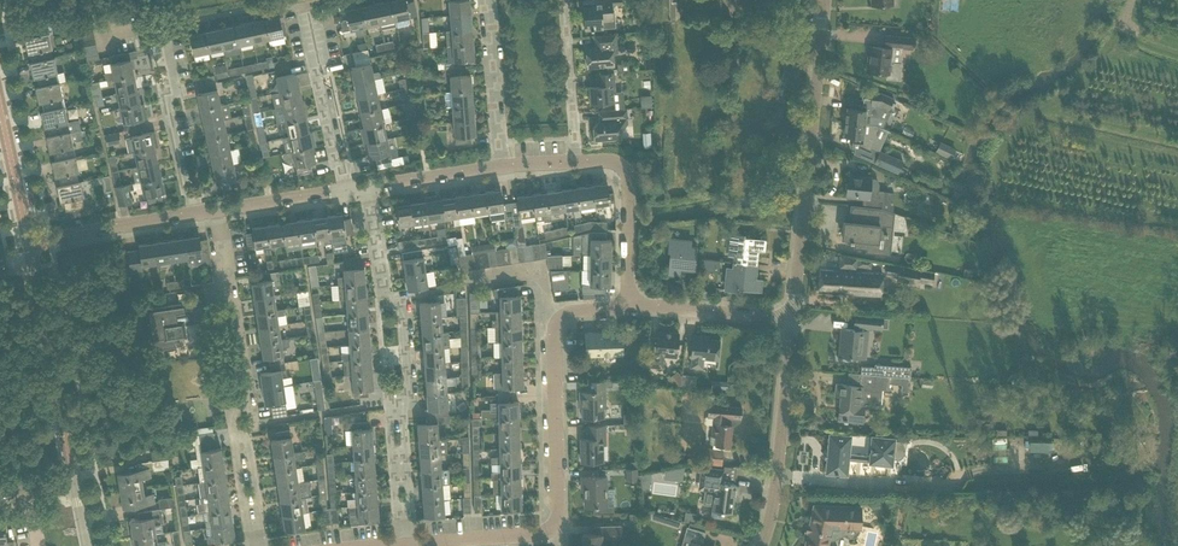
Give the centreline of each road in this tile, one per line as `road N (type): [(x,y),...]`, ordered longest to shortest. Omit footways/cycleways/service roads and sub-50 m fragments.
road 1 (residential): [(633,308),(574,308),(554,337),(565,527),(409,542)]
road 2 (residential): [(409,542),(398,408),(405,314),(388,284),(376,185)]
road 3 (residential): [(259,545),(220,207)]
road 4 (residential): [(792,319),(826,0)]
road 5 (tertiary): [(74,484),(27,244)]
road 6 (unclassified): [(759,545),(772,509),(792,319)]
road 7 (residential): [(192,211),(170,104),(177,90),(165,27)]
road 8 (residential): [(341,190),(306,5)]
road 9 (residential): [(588,161),(615,158),(626,172),(633,308)]
road 10 (residential): [(485,0),(502,173)]
road 11 (residential): [(27,244),(192,211)]
road 12 (residential): [(588,161),(570,0)]
road 13 (residential): [(792,319),(633,308)]
road 14 (tertiary): [(27,244),(0,108)]
road 15 (residential): [(376,185),(502,173)]
road 16 (residential): [(220,207),(341,190)]

